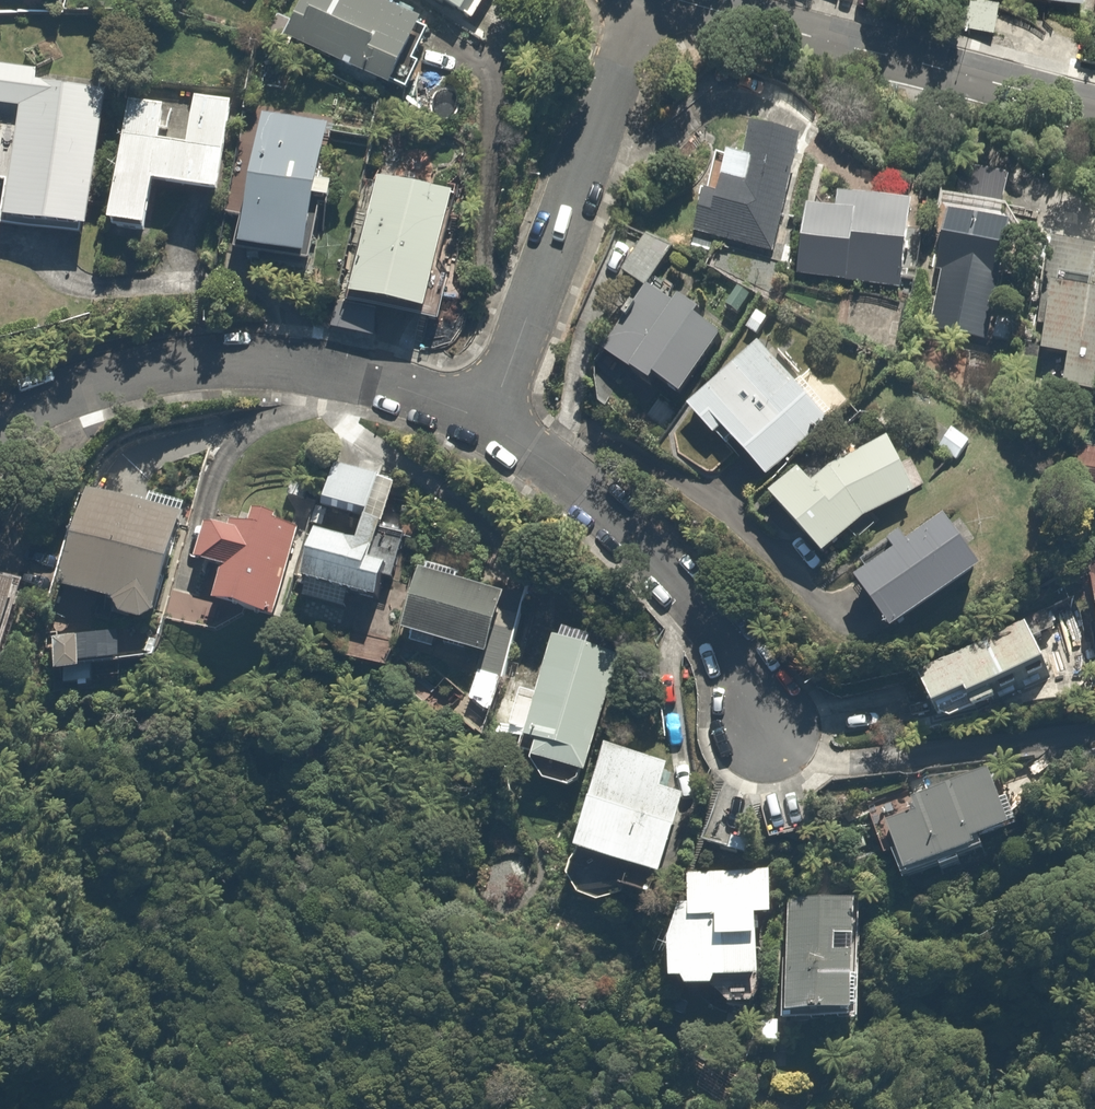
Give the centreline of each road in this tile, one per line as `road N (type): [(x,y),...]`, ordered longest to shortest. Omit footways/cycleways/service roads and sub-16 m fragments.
road 1 (residential): [(488,422),(353,375),(238,362),(89,383),(0,419)]
road 2 (residential): [(644,0),(488,422)]
road 3 (tertiary): [(1094,108),(678,0)]
road 4 (residential): [(769,732),(720,630),(663,558),(575,479),(488,422)]

